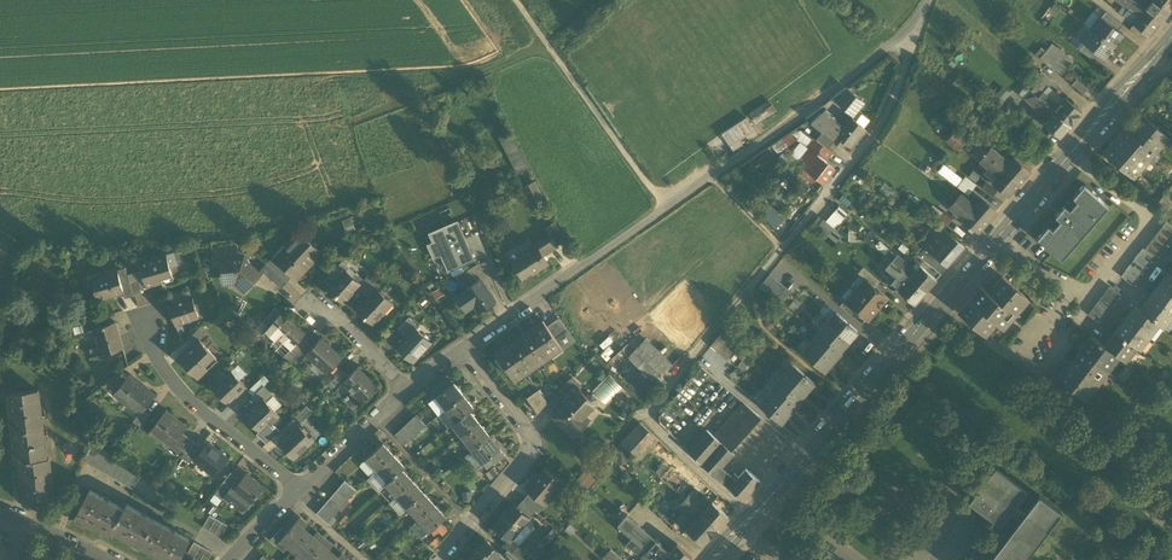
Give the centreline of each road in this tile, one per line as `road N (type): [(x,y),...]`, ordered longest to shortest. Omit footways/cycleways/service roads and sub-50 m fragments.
road 1 (unclassified): [(751,519),(646,416),(881,125),(922,16)]
road 2 (unclassified): [(571,274),(784,130),(922,16)]
road 3 (secondary): [(751,519),(995,241)]
road 4 (residential): [(1070,153),(1152,216),(1080,304),(995,241)]
road 5 (track): [(665,209),(515,0)]
road 6 (residential): [(299,491),(183,395),(144,320)]
road 7 (residential): [(468,350),(529,433),(533,453),(471,522)]
road 8 (secondary): [(1070,153),(1171,35)]
road 9 (unclassified): [(471,522),(377,421)]
road 10 (residential): [(468,350),(571,274)]
road 11 (residential): [(407,389),(333,315),(314,307)]

